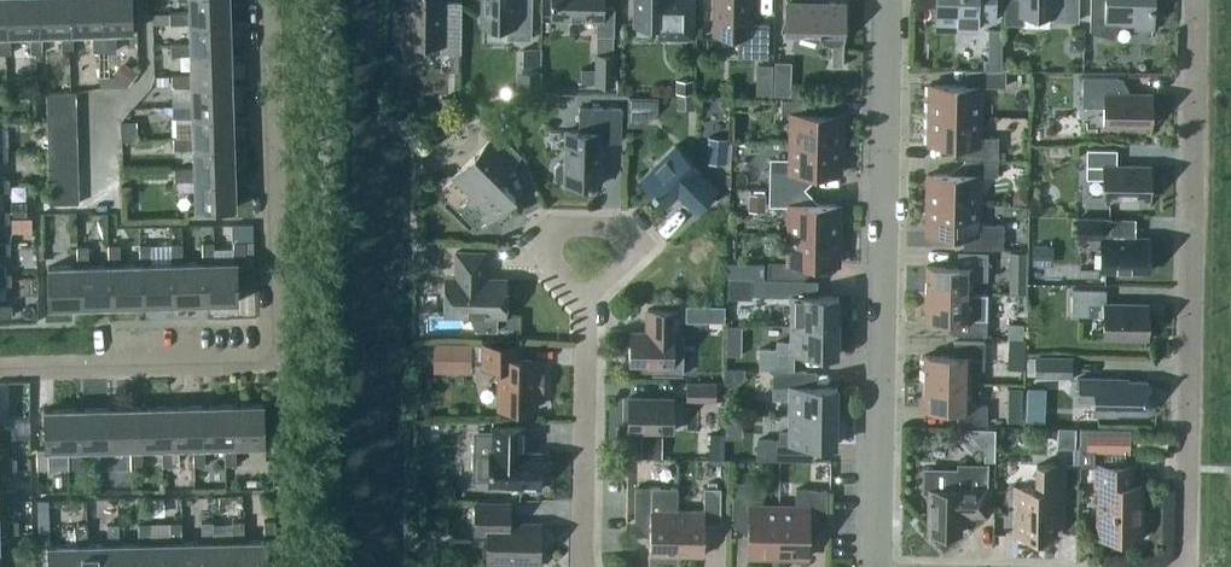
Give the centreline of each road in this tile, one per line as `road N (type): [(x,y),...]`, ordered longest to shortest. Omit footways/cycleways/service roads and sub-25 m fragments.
road 1 (residential): [(0,367),(272,363),(262,0)]
road 2 (residential): [(1190,566),(1200,0)]
road 3 (residential): [(879,566),(888,0)]
road 4 (residential): [(583,566),(588,291)]
road 5 (residential): [(588,291),(624,269),(631,252),(622,228),(557,224),(548,257)]

